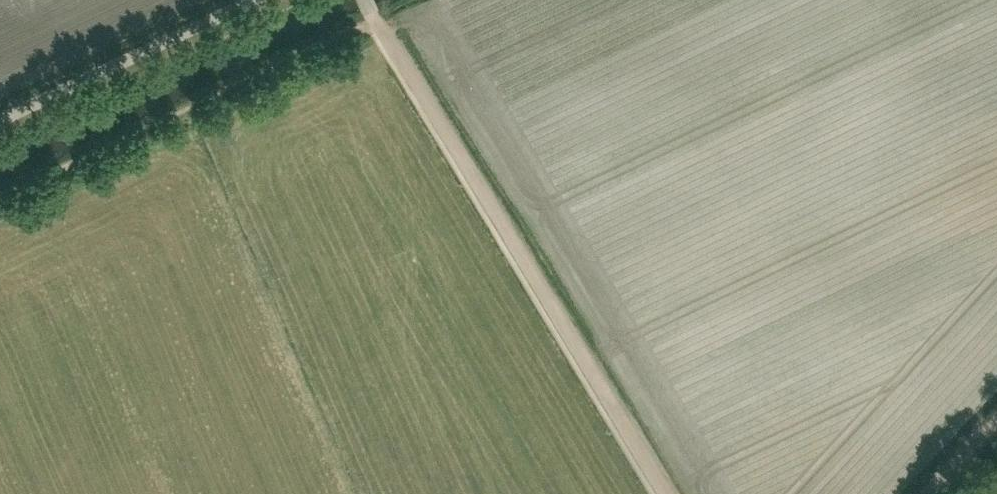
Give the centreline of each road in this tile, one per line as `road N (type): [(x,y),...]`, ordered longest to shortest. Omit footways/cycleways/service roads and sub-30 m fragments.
road 1 (track): [(666,493),(376,16)]
road 2 (unclassified): [(0,119),(253,0)]

